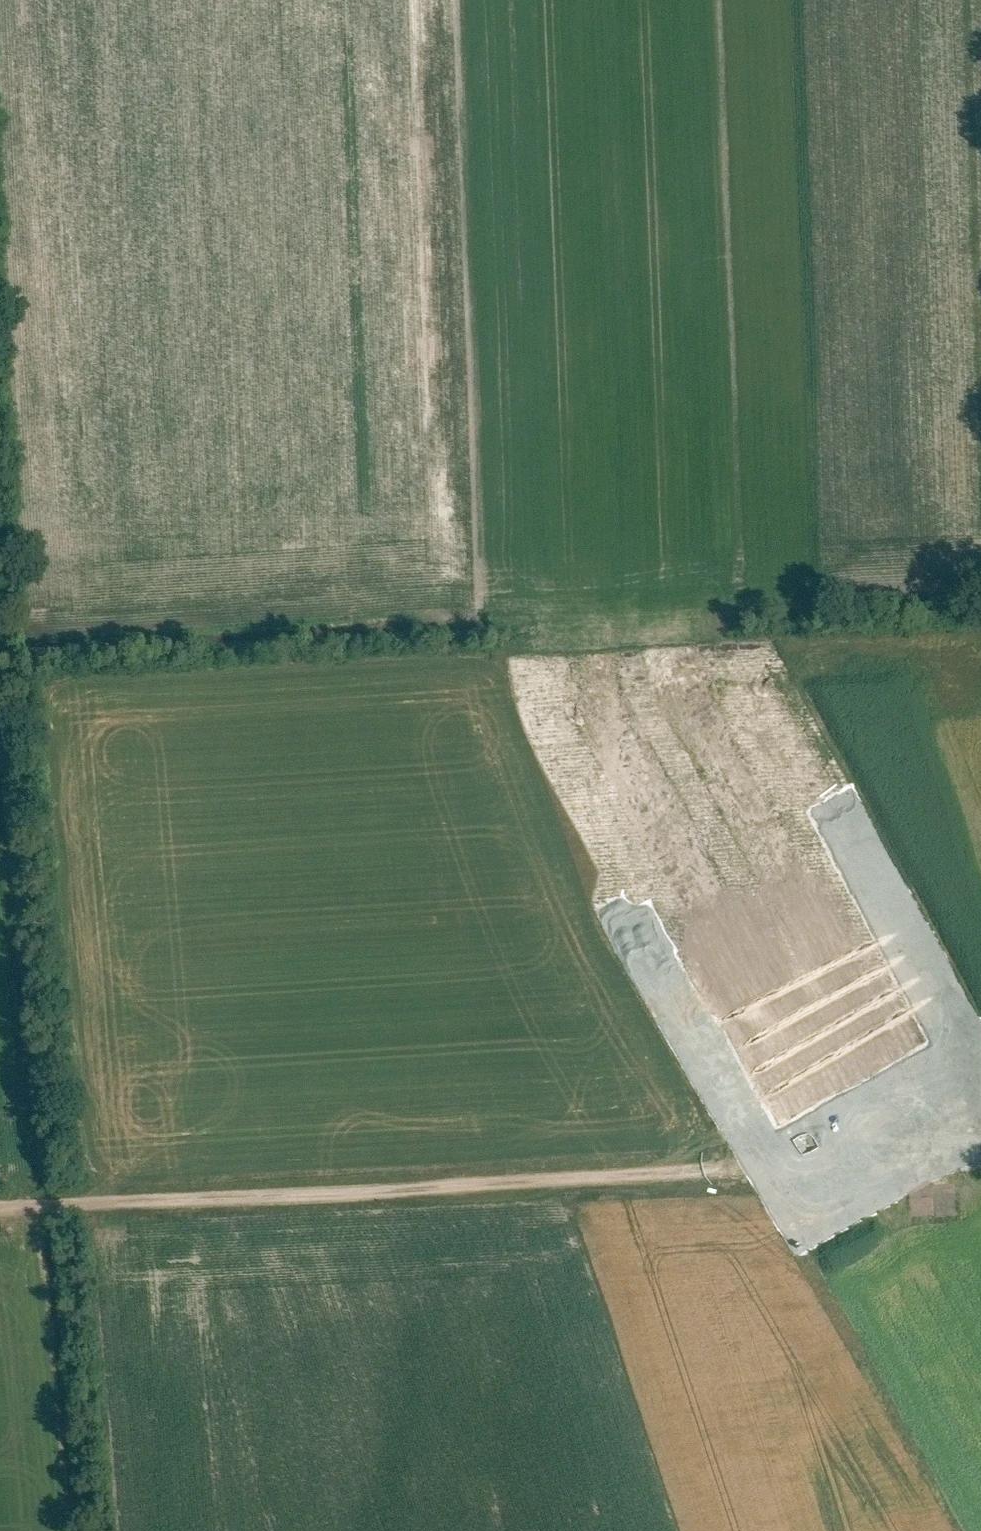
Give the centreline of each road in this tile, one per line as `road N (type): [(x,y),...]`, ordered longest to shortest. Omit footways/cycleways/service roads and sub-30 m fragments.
road 1 (track): [(980,1151),(0,1208)]

